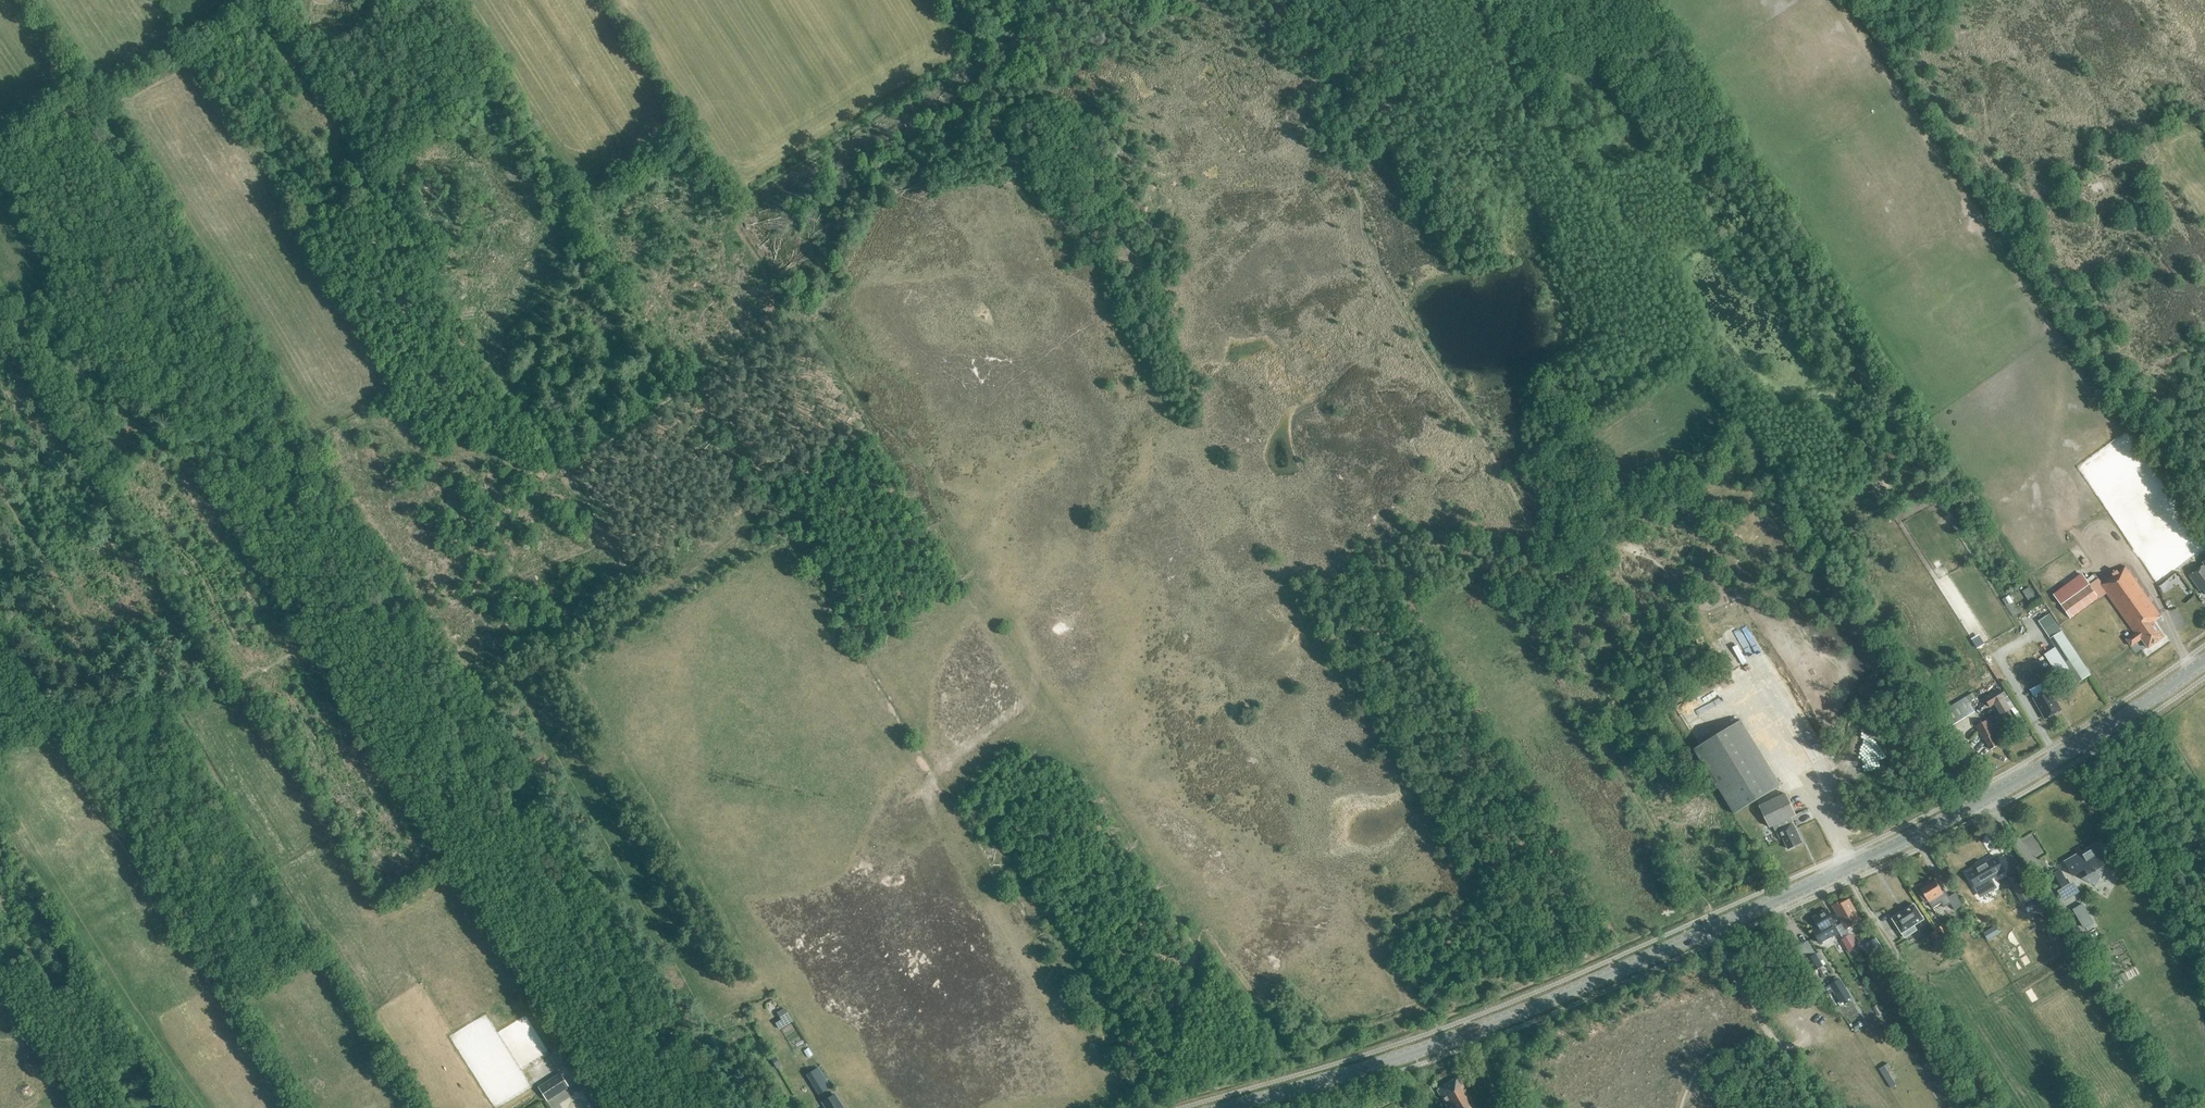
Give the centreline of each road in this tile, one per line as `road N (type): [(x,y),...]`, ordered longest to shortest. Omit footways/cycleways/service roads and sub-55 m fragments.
road 1 (primary): [(1230,1107),(1469,1033),(1847,868),(2017,781),(2204,661)]
road 2 (track): [(1892,945),(1994,1107)]
road 3 (track): [(1714,942),(1793,1064)]

